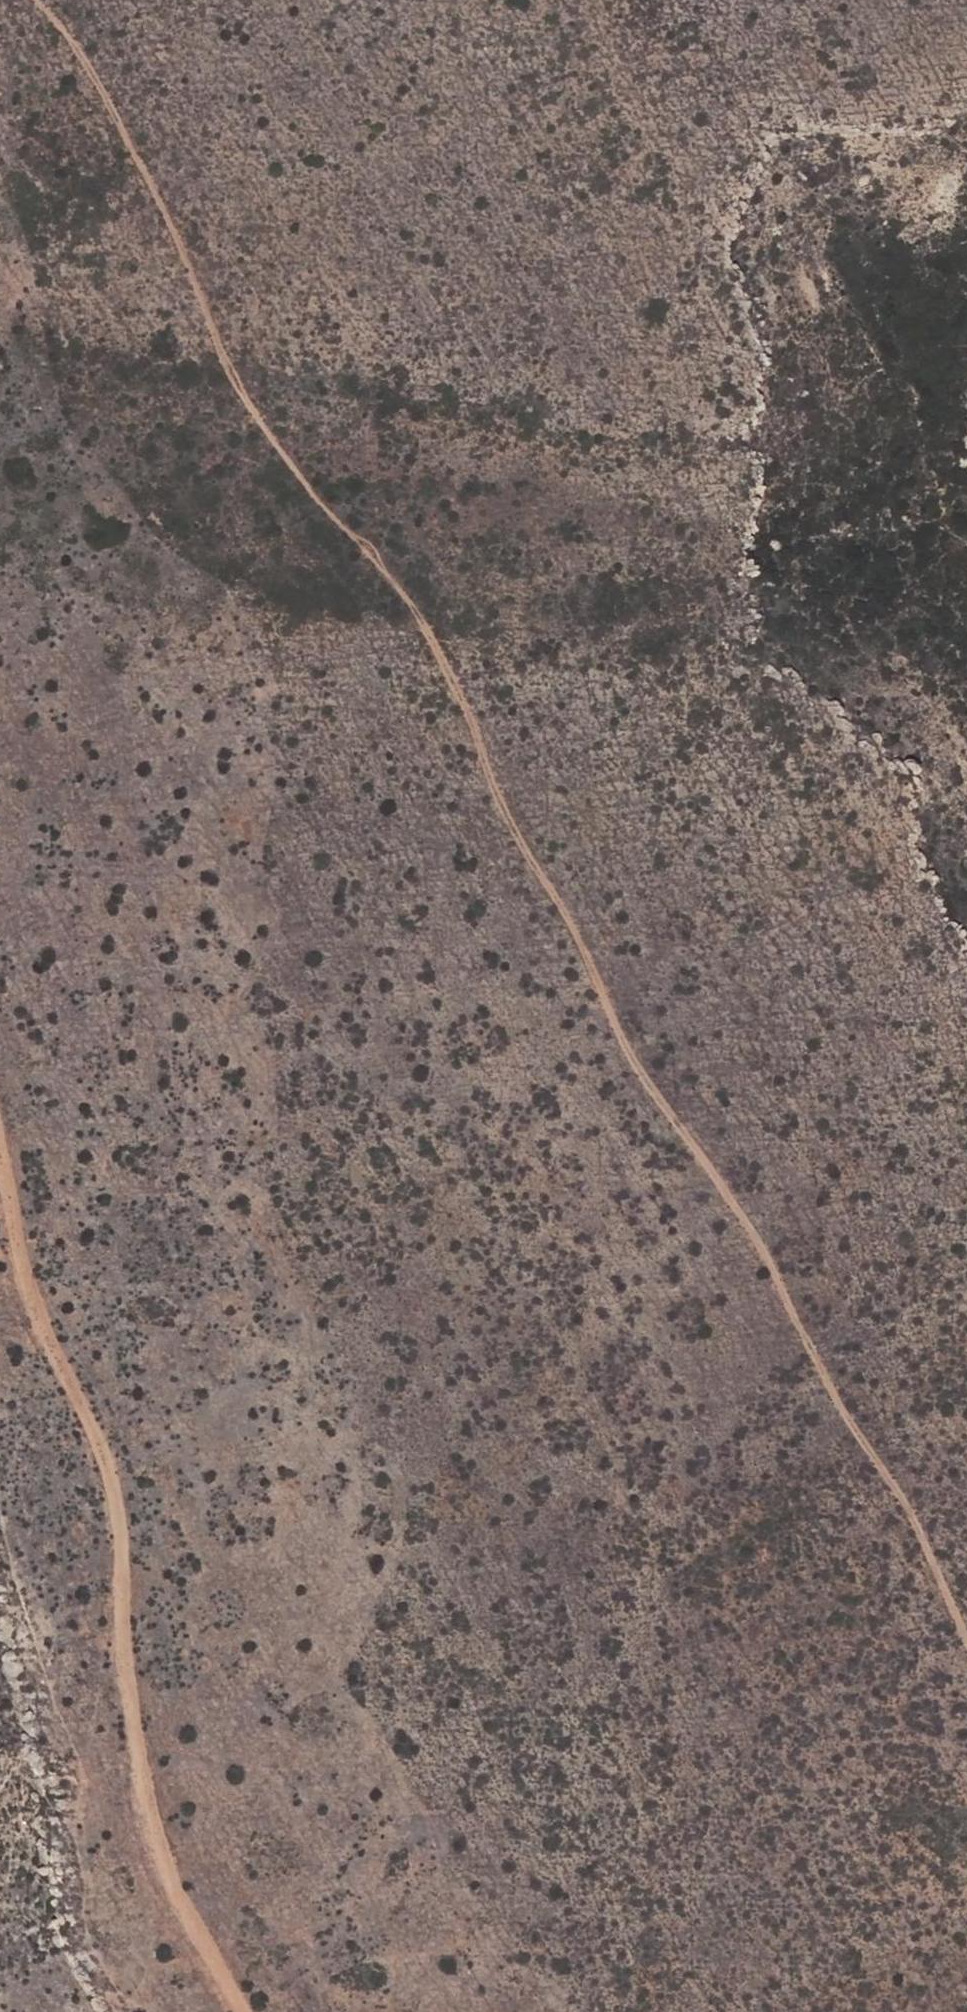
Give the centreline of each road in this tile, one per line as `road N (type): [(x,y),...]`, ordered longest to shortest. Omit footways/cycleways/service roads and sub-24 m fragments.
road 1 (track): [(966,1616),(939,1551),(789,1285),(636,1040),(599,955),(548,873),(458,671),(282,444),(172,198),(84,41),(48,0)]
road 2 (track): [(238,2011),(192,1928),(141,1793),(121,1520),(85,1406),(26,1297),(0,1187)]

